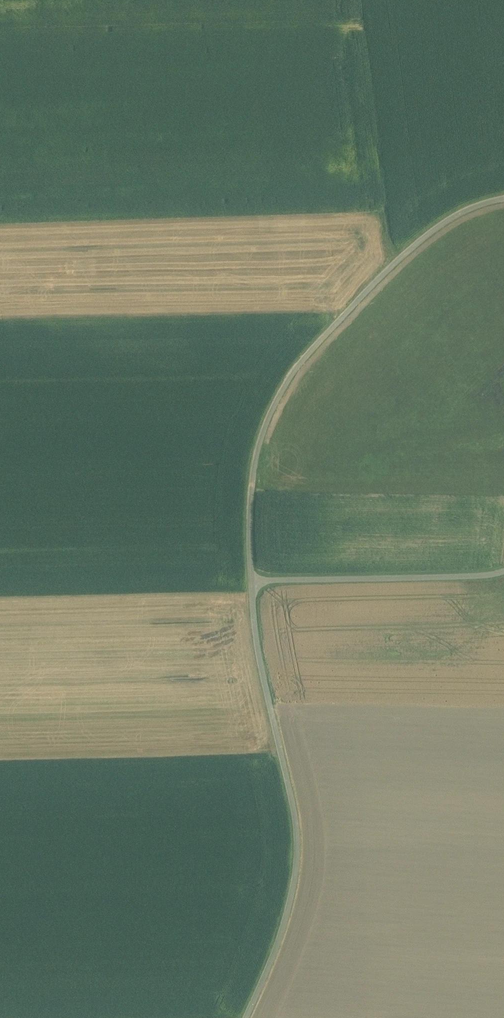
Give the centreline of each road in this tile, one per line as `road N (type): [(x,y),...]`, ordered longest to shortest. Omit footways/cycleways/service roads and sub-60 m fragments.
road 1 (unclassified): [(243,1017),(284,920),(297,835),(251,586),(250,511),(264,427),(306,355),(387,272),(440,226),(503,199)]

